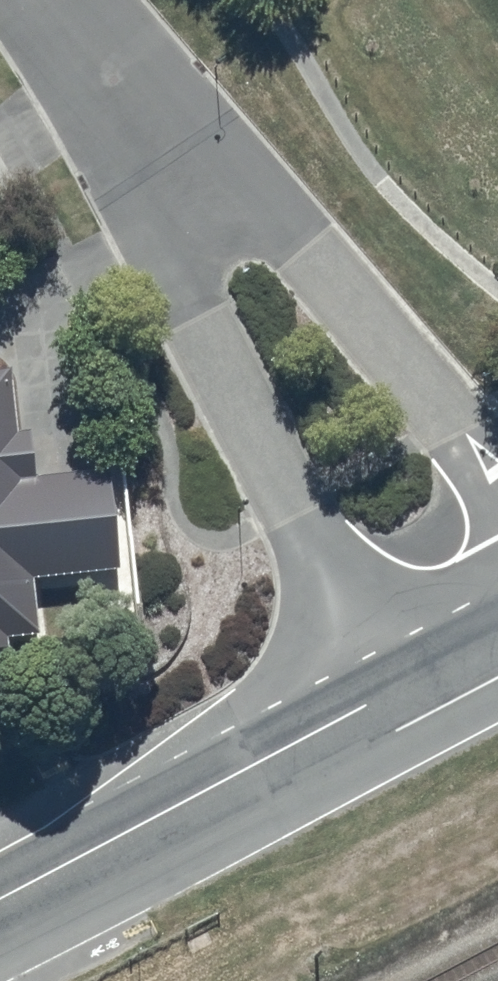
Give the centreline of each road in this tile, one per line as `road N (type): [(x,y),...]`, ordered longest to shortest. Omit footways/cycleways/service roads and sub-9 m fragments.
road 1 (residential): [(393,696),(195,315),(166,157)]
road 2 (residential): [(166,157),(301,245),(497,478)]
road 3 (secondary): [(0,902),(393,696)]
road 4 (residential): [(166,157),(56,0)]

